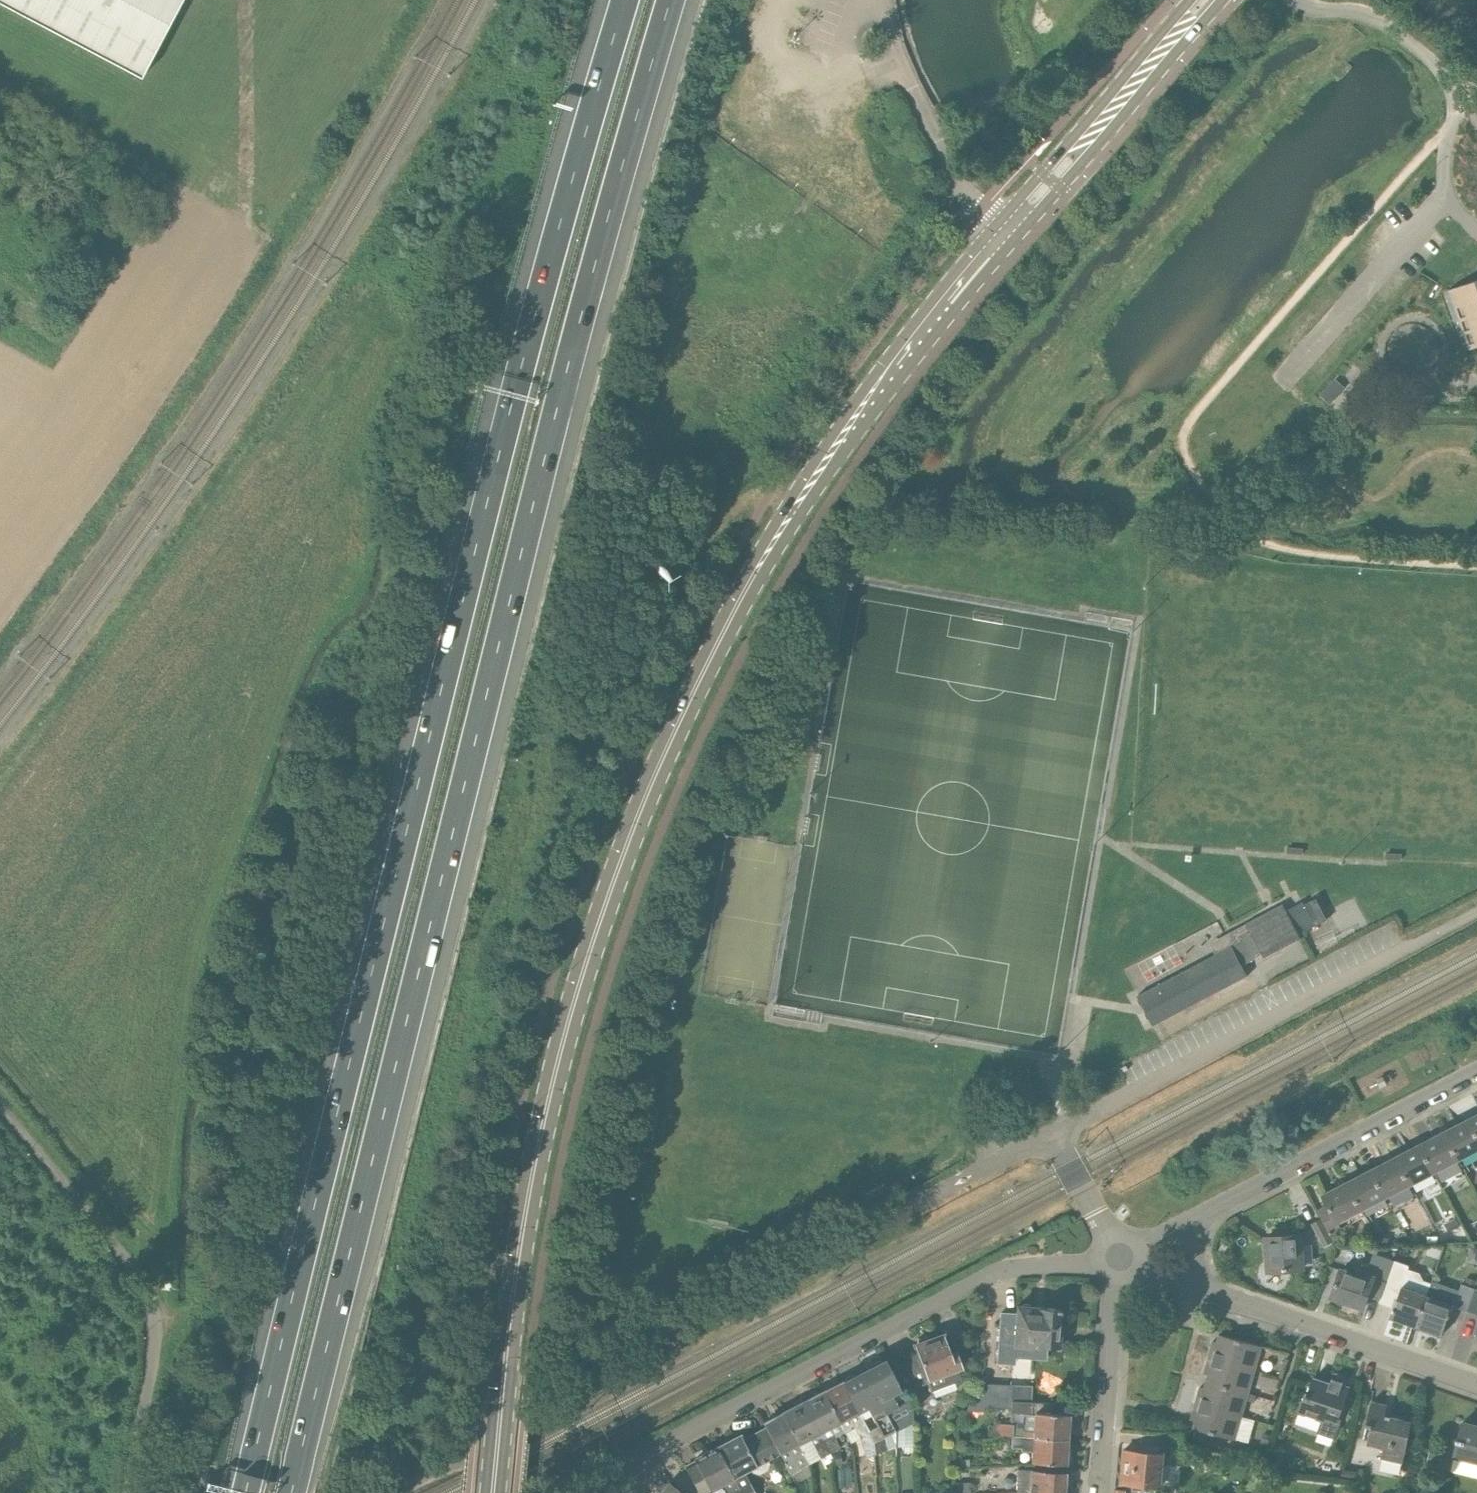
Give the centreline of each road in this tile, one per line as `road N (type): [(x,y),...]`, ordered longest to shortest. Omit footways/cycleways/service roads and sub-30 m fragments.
road 1 (secondary): [(492,1492),(522,1240),(571,1012),(630,835),(713,651),(804,491),(878,386),(1206,0)]
road 2 (motorway): [(291,1492),(674,0)]
road 3 (motorway): [(625,0),(567,198),(245,1492)]
road 4 (unclassified): [(395,1492),(530,1427),(682,1329),(1052,1135)]
road 5 (unclassified): [(616,1492),(645,1458),(712,1417),(1007,1268),(1120,1258)]
road 6 (unclassified): [(1052,1135),(1476,913)]
road 7 (unclassified): [(129,1492),(156,1330),(148,1296),(0,1109)]
road 8 (unclassified): [(1199,1216),(1476,1072)]
road 9 (unclassified): [(1476,1386),(1204,1290)]
road 10 (unclassified): [(1101,1492),(1120,1258)]
road 11 (unclassified): [(1452,120),(1441,73),(1384,19),(1298,0)]
road 12 (unclassified): [(1120,1258),(1052,1135)]

